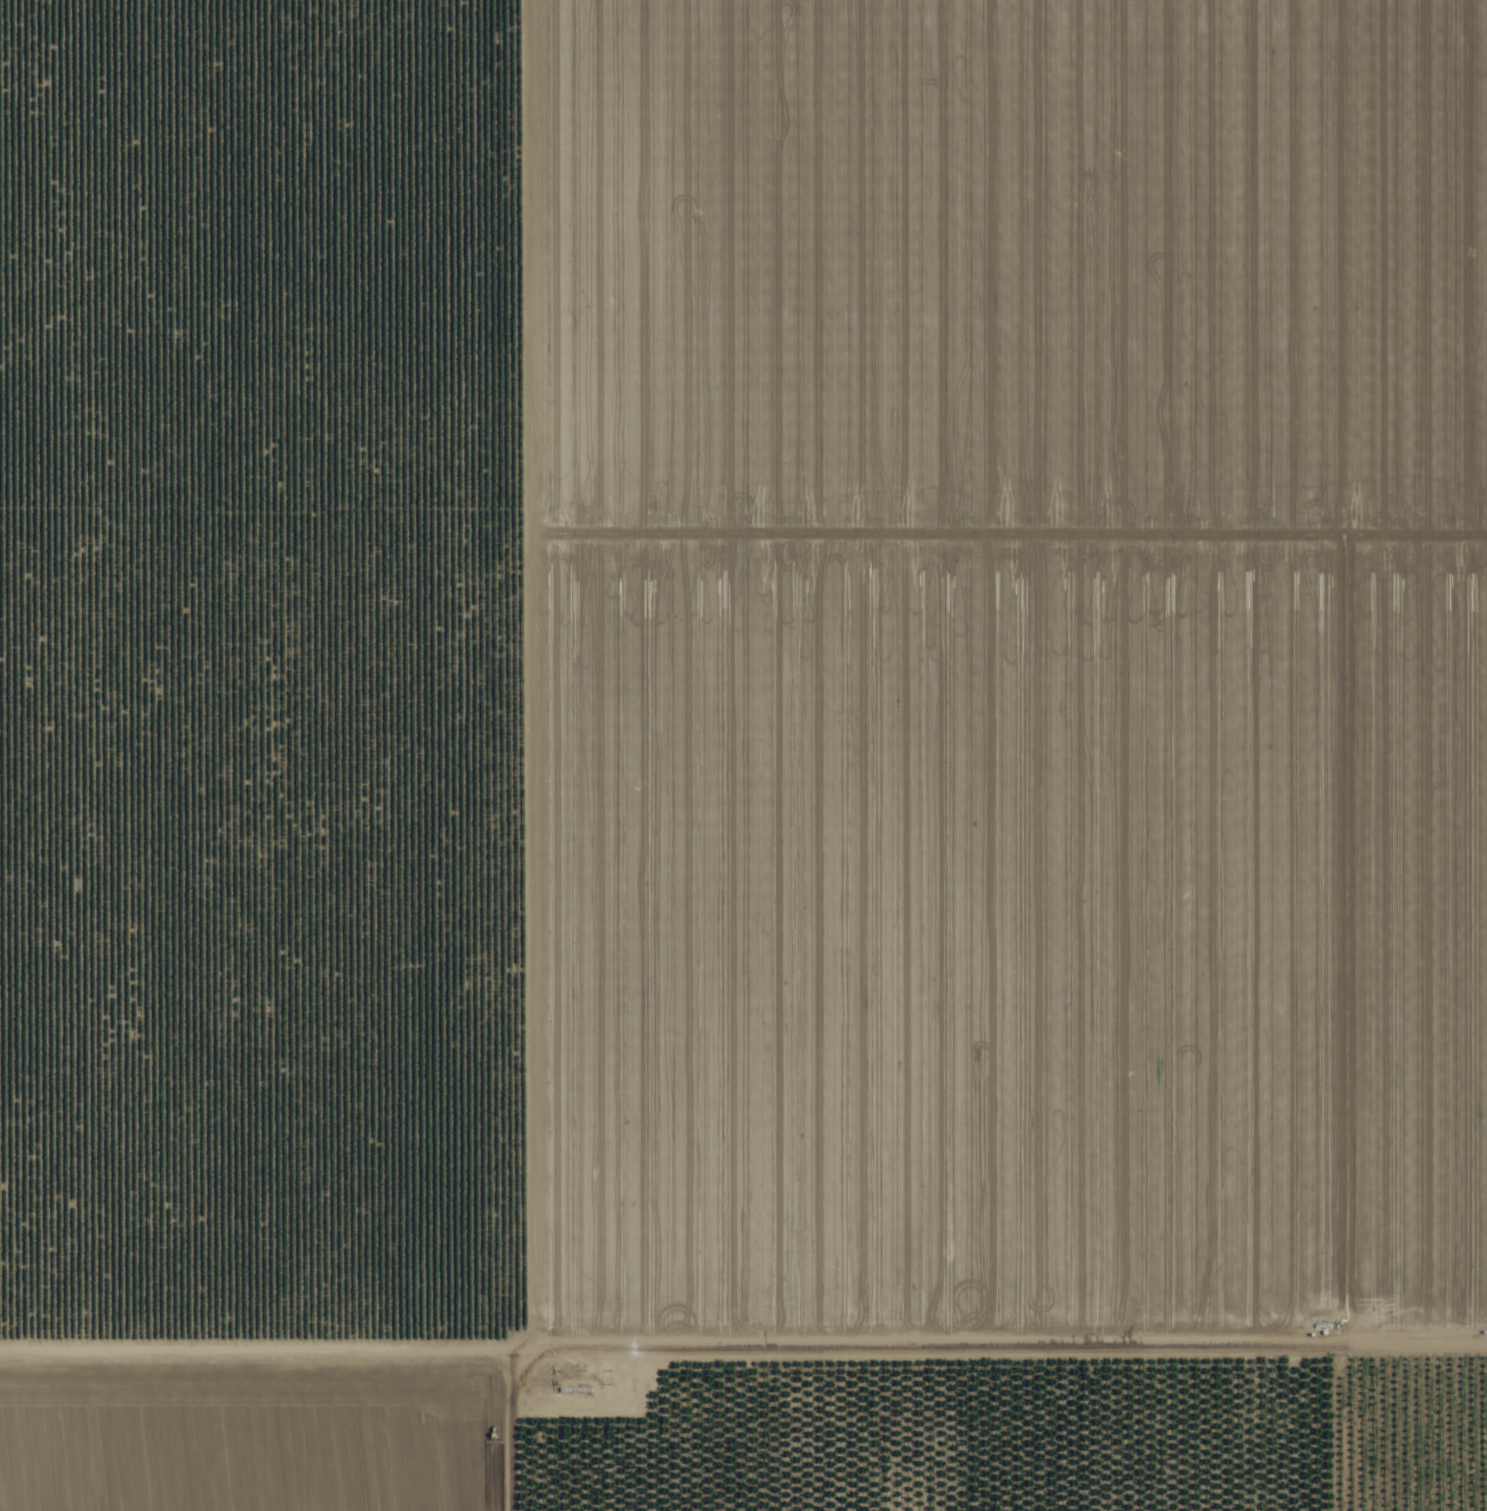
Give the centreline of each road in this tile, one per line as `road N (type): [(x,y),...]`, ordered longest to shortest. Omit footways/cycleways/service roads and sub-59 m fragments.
road 1 (residential): [(484,1510),(497,0)]
road 2 (residential): [(0,1337),(485,1341),(1486,1326)]

